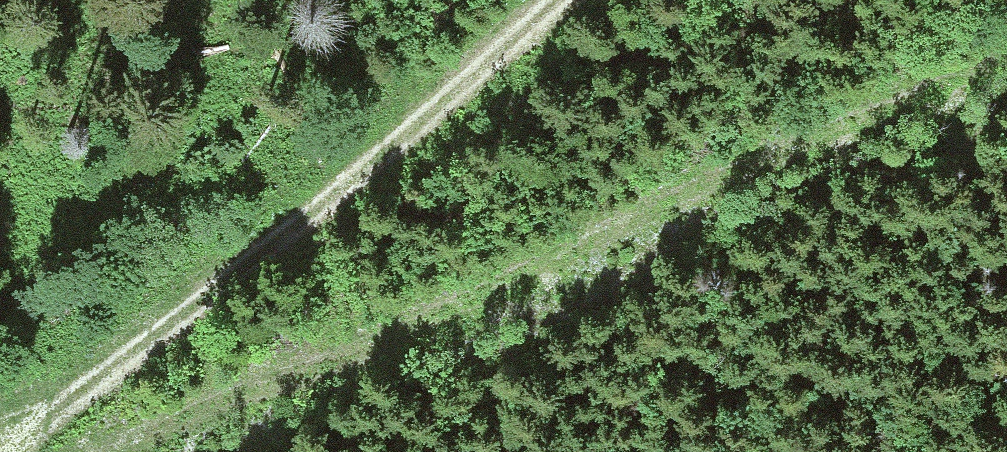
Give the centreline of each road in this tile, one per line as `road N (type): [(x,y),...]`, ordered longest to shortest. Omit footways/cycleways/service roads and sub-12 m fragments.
road 1 (track): [(1006,53),(112,451)]
road 2 (track): [(36,451),(283,248),(550,0)]

